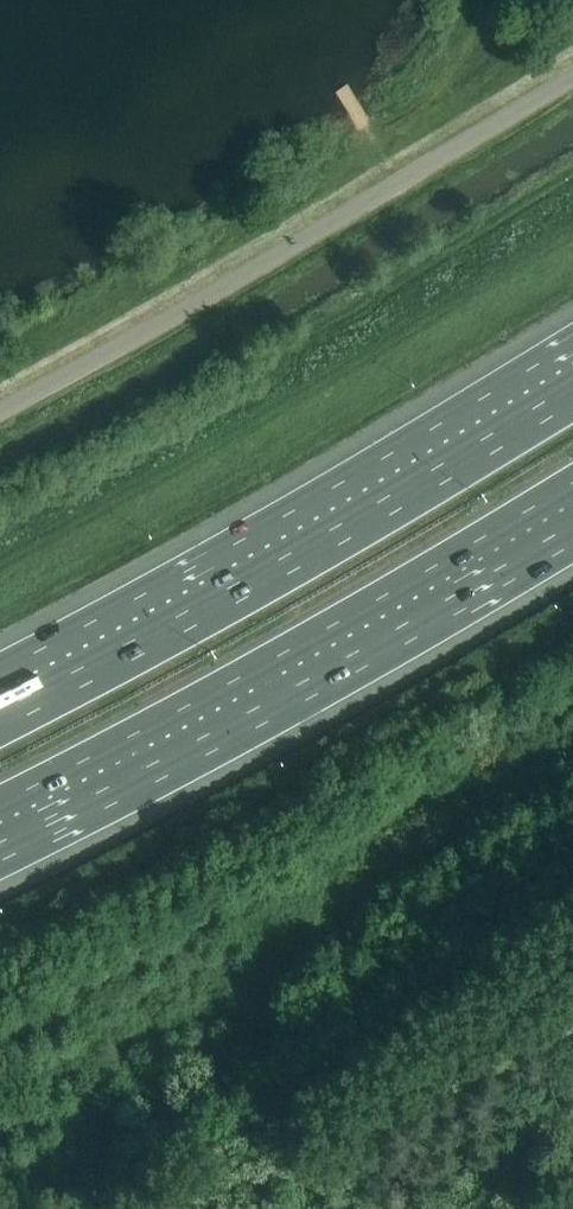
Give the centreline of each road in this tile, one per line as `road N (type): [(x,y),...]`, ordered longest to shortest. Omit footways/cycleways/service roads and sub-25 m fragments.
road 1 (unclassified): [(0,412),(572,78)]
road 2 (motorway): [(572,372),(311,532),(0,701)]
road 3 (motorway): [(0,831),(231,710),(572,508)]
road 4 (track): [(362,1208),(300,1181),(257,1176),(207,1181),(155,1208)]

